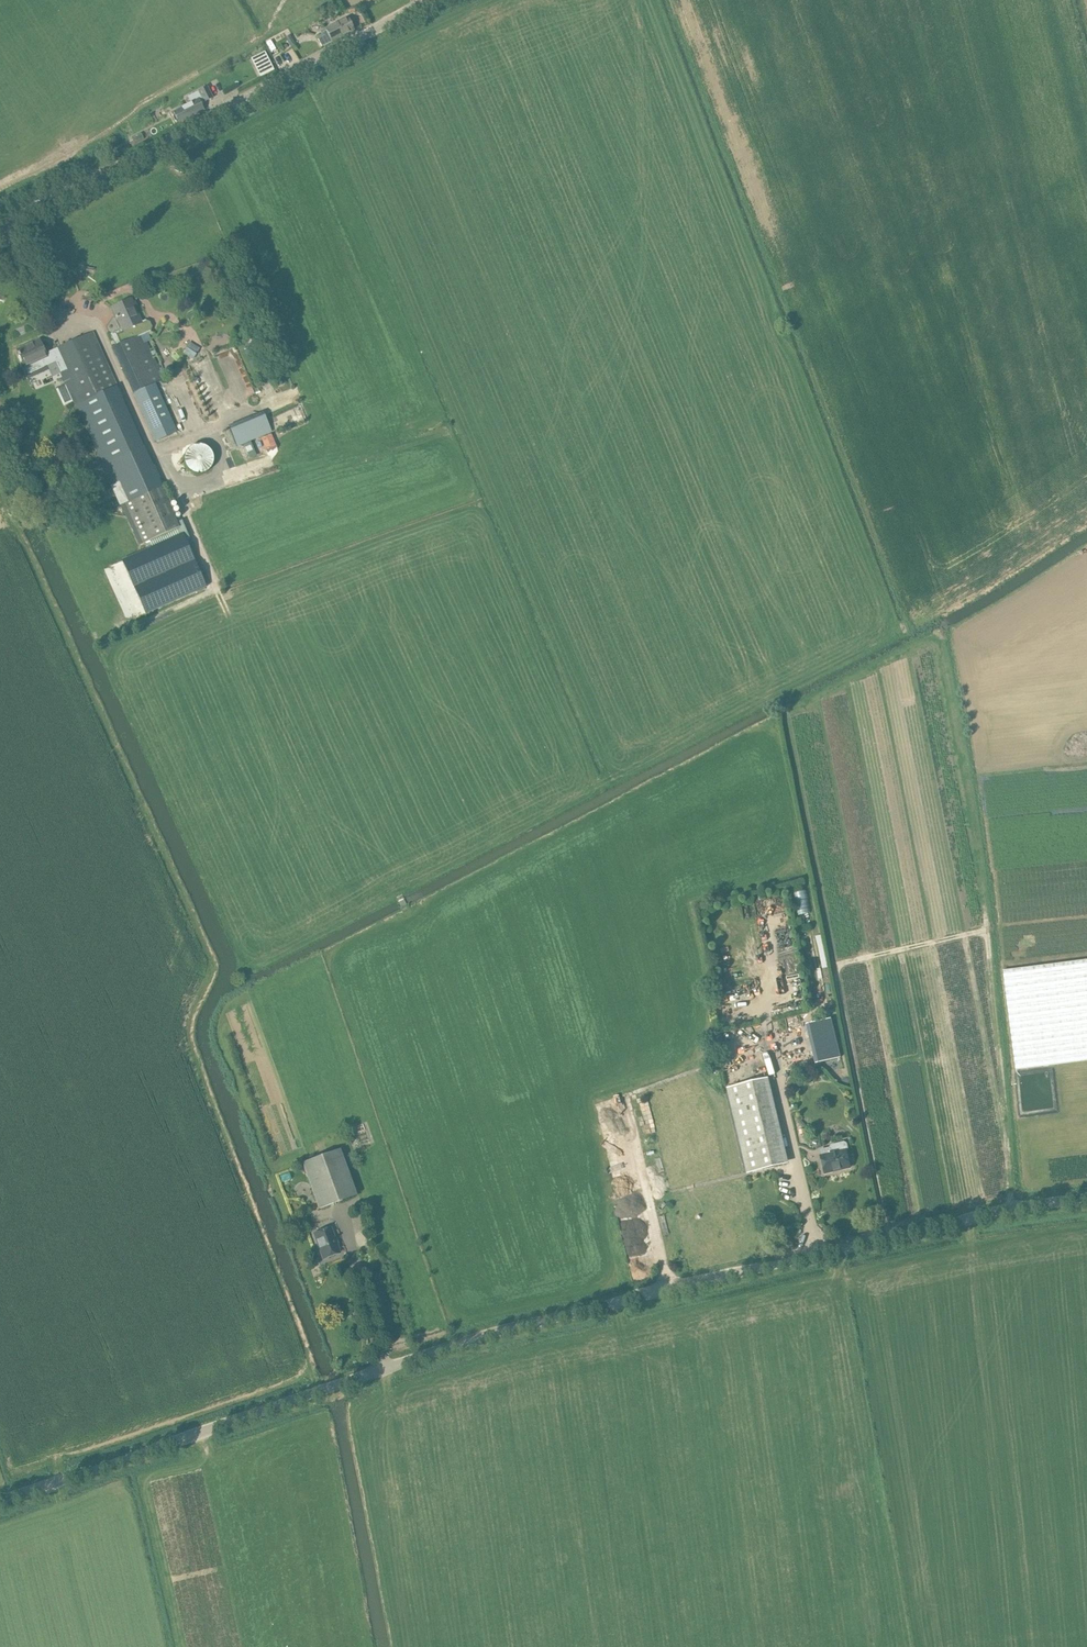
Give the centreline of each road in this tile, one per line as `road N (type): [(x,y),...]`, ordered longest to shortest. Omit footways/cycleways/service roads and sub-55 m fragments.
road 1 (unclassified): [(0,1502),(483,1337),(1086,1201)]
road 2 (tertiary): [(0,227),(431,0)]

